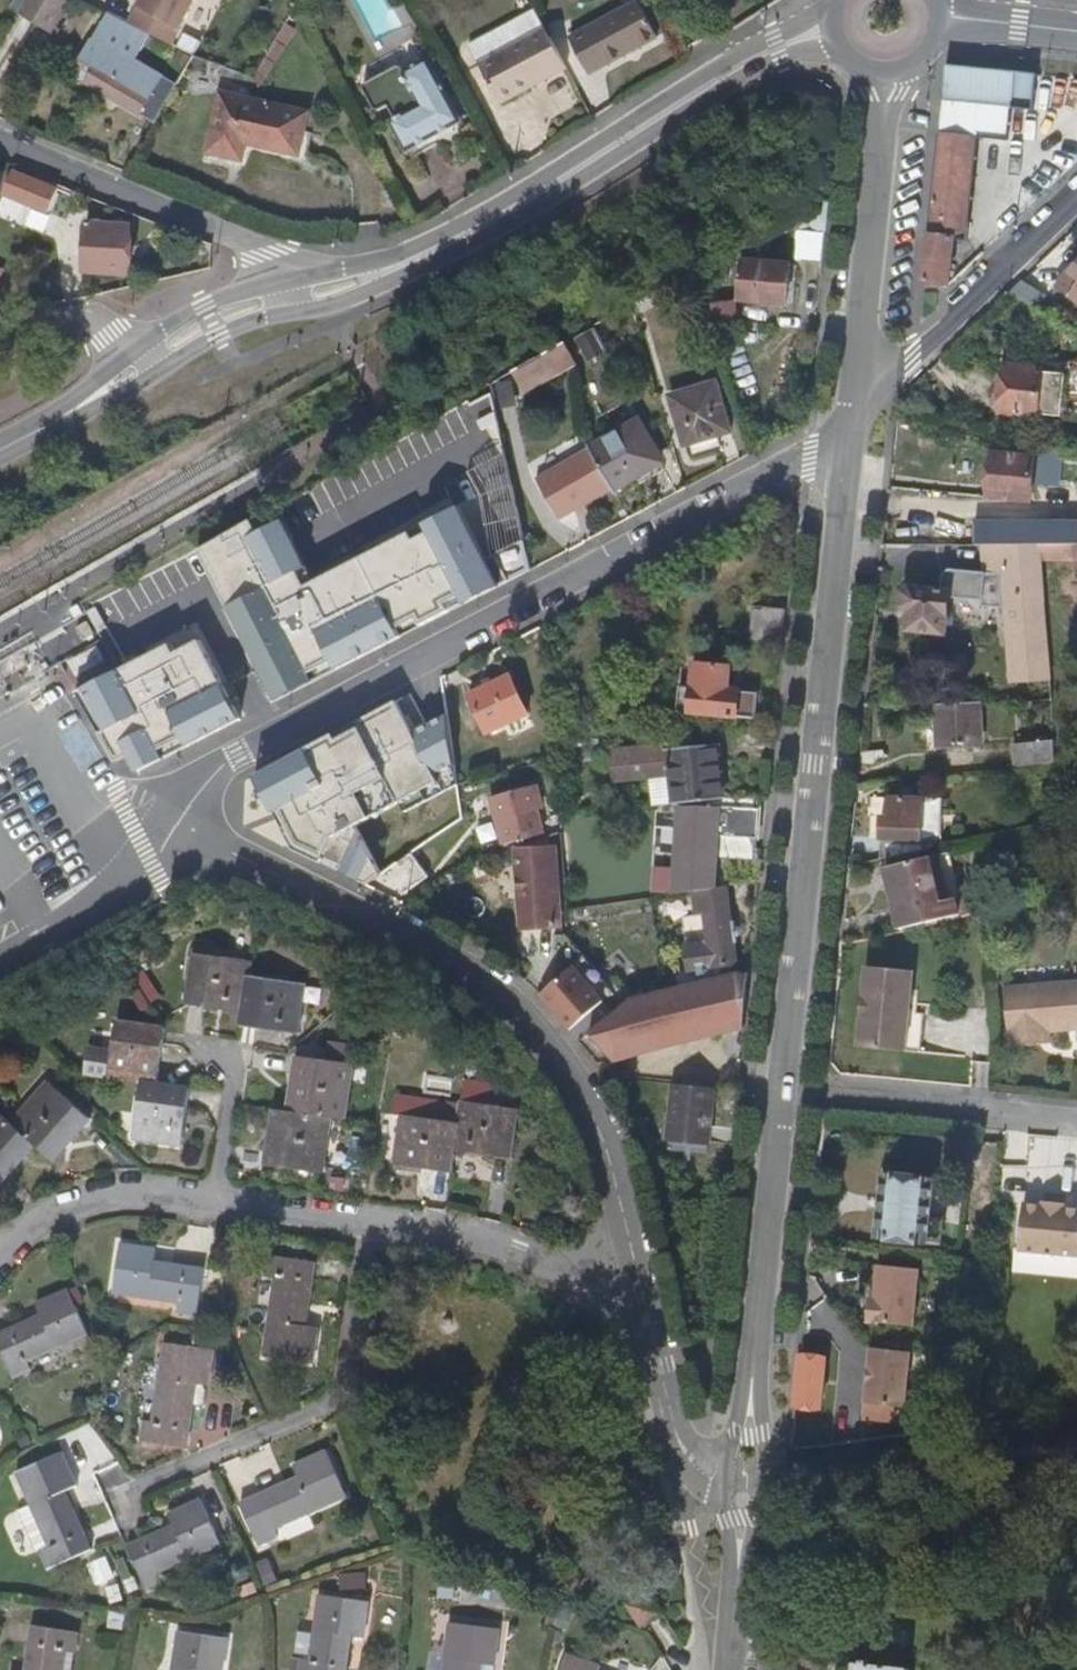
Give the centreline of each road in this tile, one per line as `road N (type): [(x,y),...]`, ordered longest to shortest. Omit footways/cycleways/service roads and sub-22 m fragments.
road 1 (residential): [(183,842),(191,794),(219,766),(812,455),(850,422)]
road 2 (residential): [(850,422),(781,1092)]
road 3 (secondary): [(291,298),(424,254),(531,199),(777,48),(833,26)]
road 4 (residential): [(283,880),(458,969),(538,1035),(593,1125),(631,1257)]
road 5 (residential): [(364,1223),(340,1399),(128,1494)]
road 6 (residential): [(781,1092),(741,1484)]
road 7 (residential): [(0,1248),(46,1211),(119,1192),(364,1223)]
road 8 (residential): [(889,70),(850,422)]
road 9 (residential): [(291,298),(268,255),(0,140)]
road 10 (residential): [(850,422),(1076,193)]
road 11 (residential): [(781,1092),(1076,1123)]
road 12 (residential): [(364,1223),(567,1262),(631,1257)]
road 13 (residential): [(631,1257),(672,1431),(717,1480),(741,1484)]
road 14 (residential): [(0,963),(127,891),(183,842)]
road 15 (residential): [(741,1484),(727,1669)]
road 16 (secondary): [(0,449),(151,361)]
road 17 (secondary): [(151,361),(212,324),(291,298)]
road 18 (secondary): [(936,17),(1076,28)]

